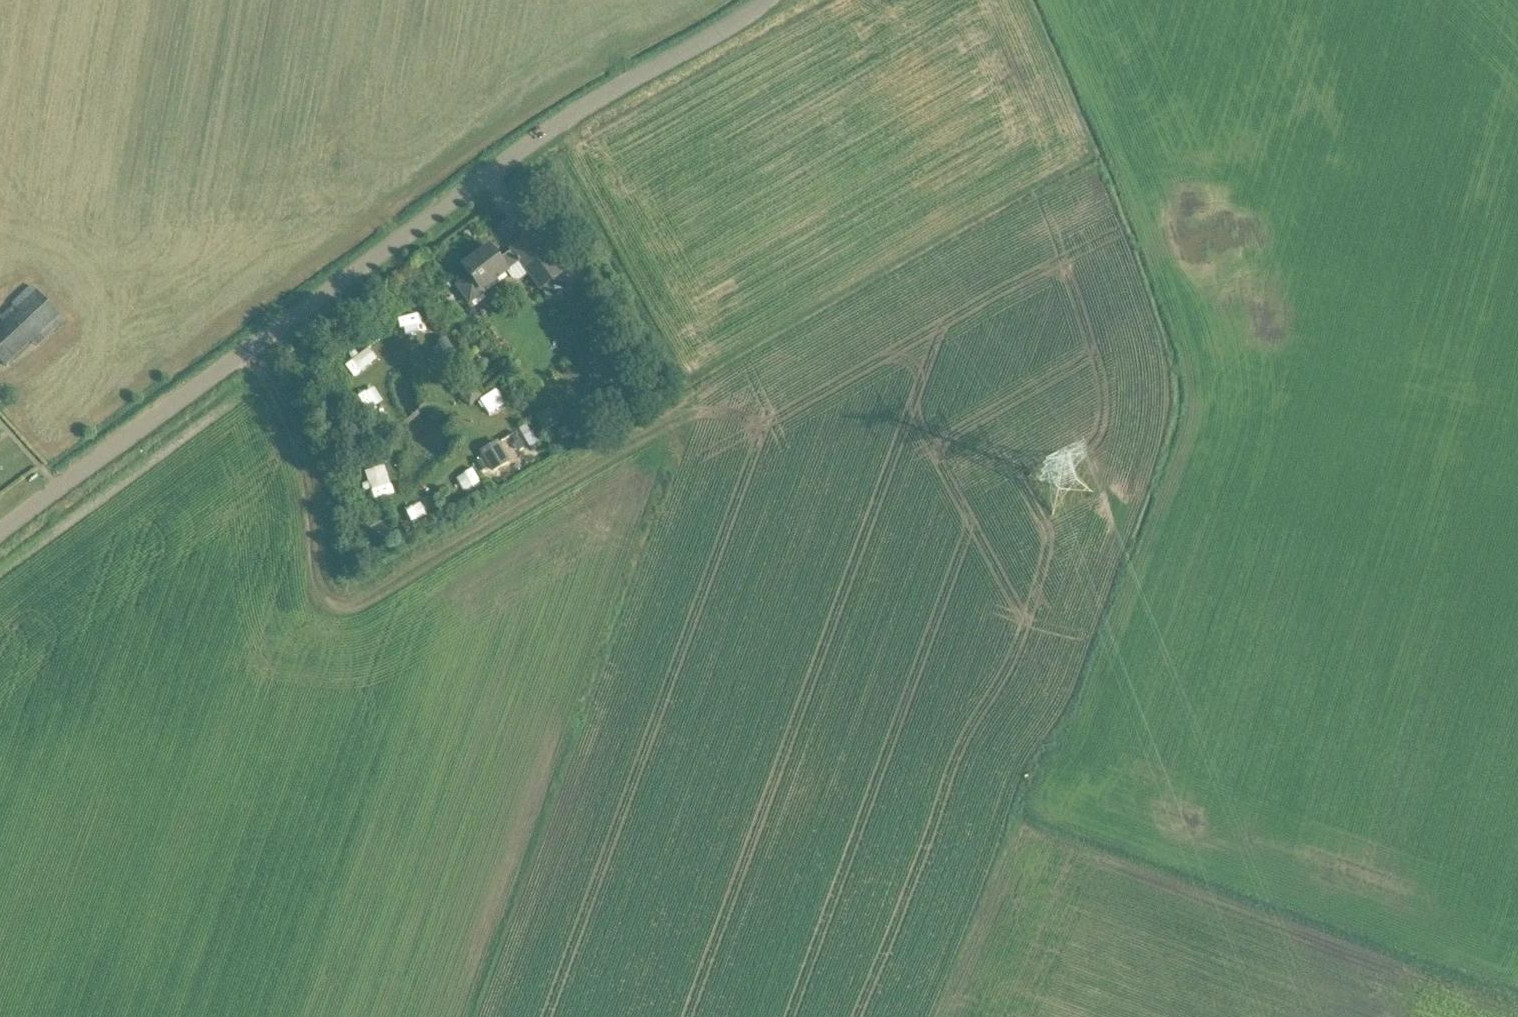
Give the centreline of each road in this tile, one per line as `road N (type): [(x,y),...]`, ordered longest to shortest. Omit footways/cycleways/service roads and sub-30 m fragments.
road 1 (unclassified): [(0,532),(543,134),(767,0)]

